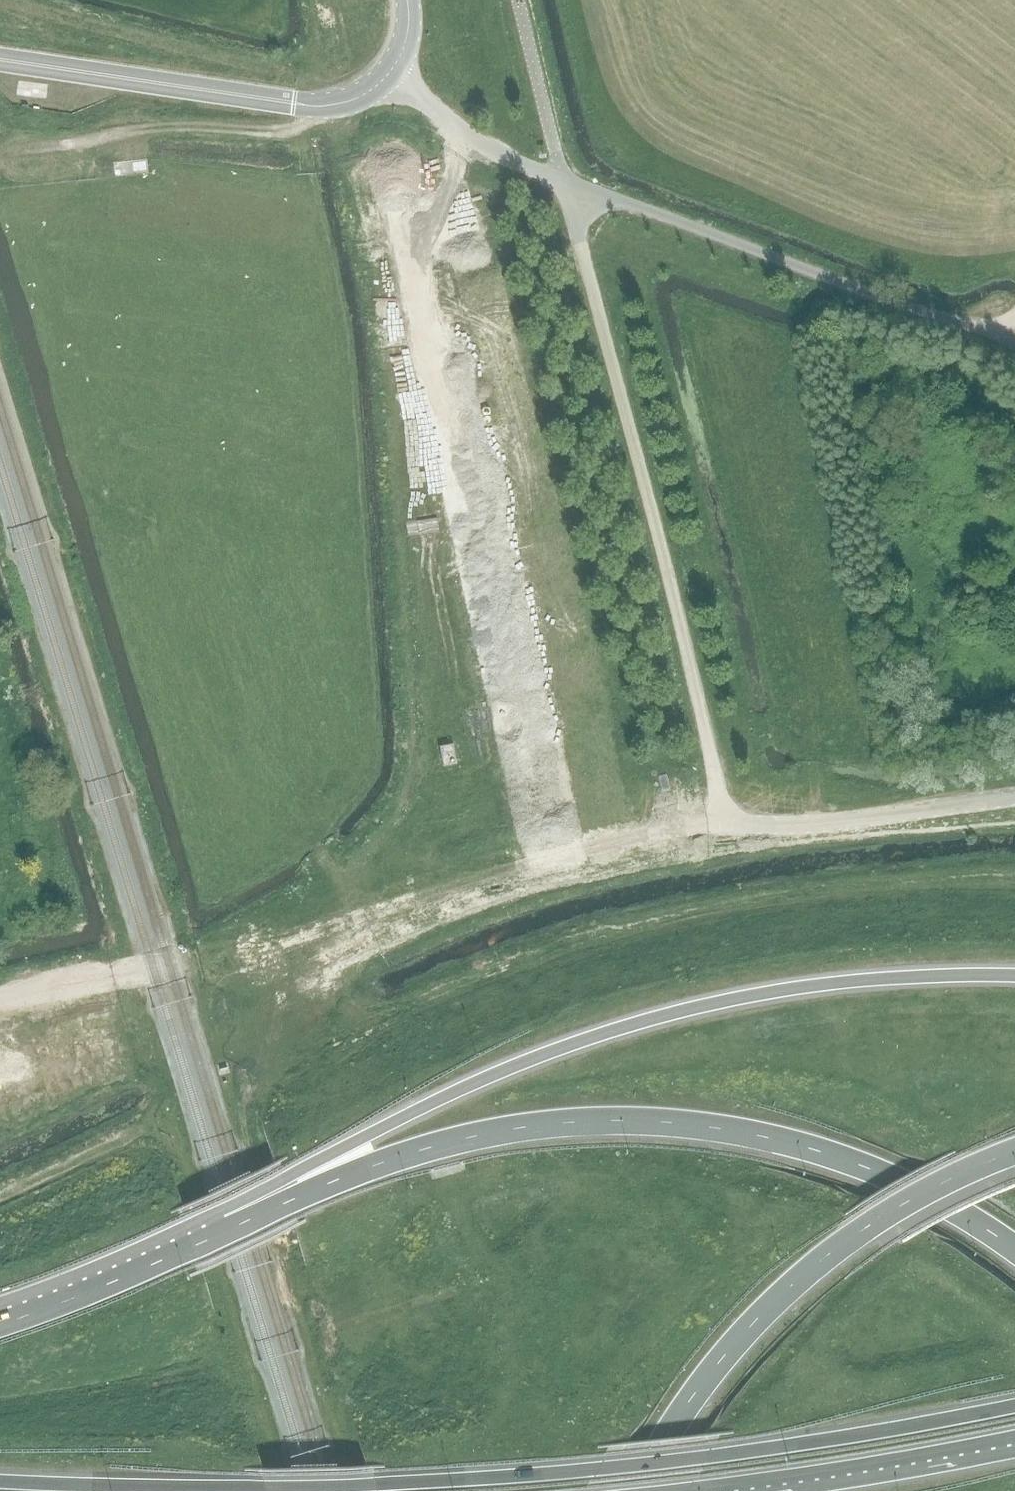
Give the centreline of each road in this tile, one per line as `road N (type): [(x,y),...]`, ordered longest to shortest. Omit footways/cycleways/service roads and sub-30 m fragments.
road 1 (trunk): [(1014,1405),(711,1455),(371,1485),(0,1479)]
road 2 (trunk): [(1014,978),(812,989),(607,1034),(413,1112),(279,1182),(193,1248)]
road 3 (trunk): [(1014,1251),(932,1198),(814,1152),(710,1130),(617,1124),(514,1132),(416,1154),(193,1248)]
road 4 (track): [(725,824),(562,180)]
road 5 (trunk): [(1014,1155),(901,1208),(783,1295),(702,1383),(632,1490)]
road 6 (tertiary): [(0,56),(319,107),(351,101),(388,75)]
road 7 (trunk): [(667,1490),(1014,1435)]
road 8 (trunk): [(193,1248),(0,1326)]
road 9 (track): [(467,136),(422,260),(420,323)]

